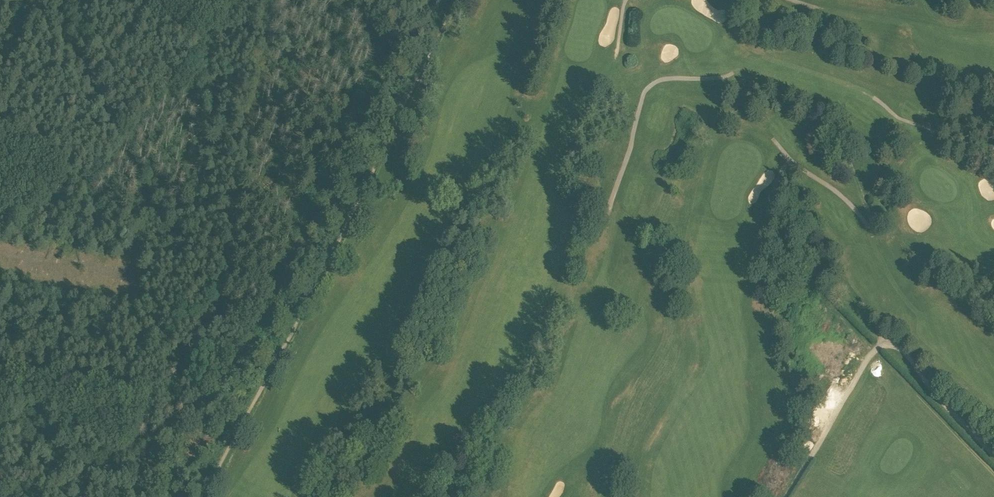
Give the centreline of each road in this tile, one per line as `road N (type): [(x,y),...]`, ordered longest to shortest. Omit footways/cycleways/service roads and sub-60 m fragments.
road 1 (track): [(205,496),(456,0)]
road 2 (track): [(63,0),(65,20),(152,192),(152,250),(139,271),(0,246)]

